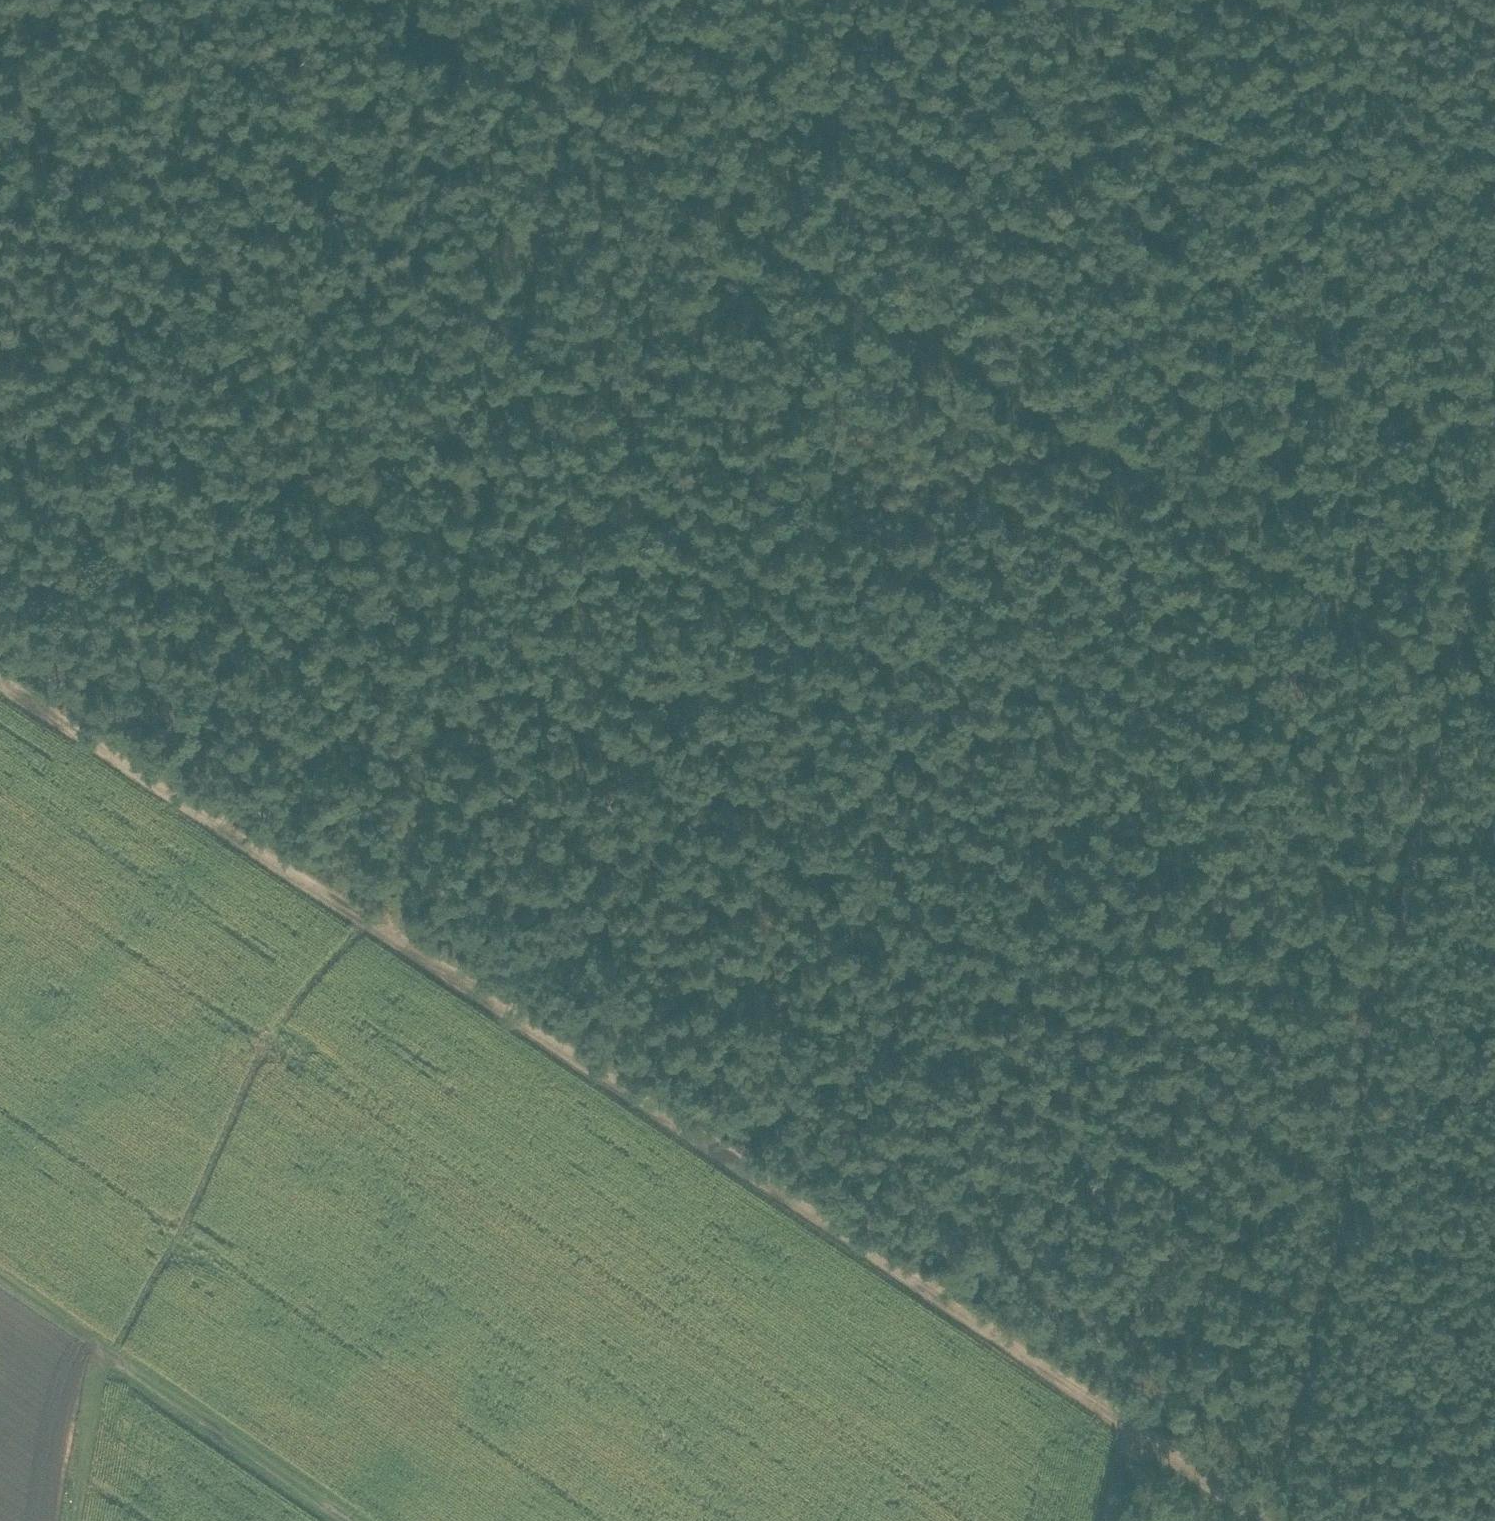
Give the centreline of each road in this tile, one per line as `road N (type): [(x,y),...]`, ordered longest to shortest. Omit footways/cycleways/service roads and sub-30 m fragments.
road 1 (track): [(594,0),(511,412),(391,934),(1268,1520)]
road 2 (track): [(391,934),(0,677)]
road 3 (track): [(0,1277),(357,1520)]

